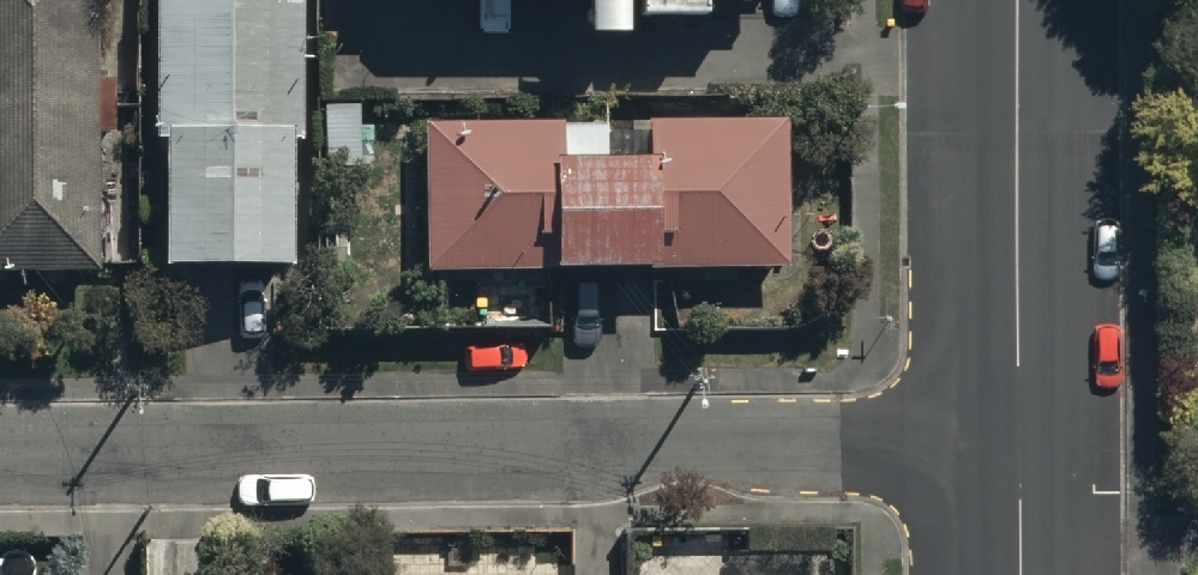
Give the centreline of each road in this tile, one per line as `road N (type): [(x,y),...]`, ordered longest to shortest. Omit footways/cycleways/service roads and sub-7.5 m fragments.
road 1 (residential): [(1022,445),(0,456)]
road 2 (tertiary): [(1020,0),(1022,445)]
road 3 (tertiary): [(1022,445),(1022,574)]

